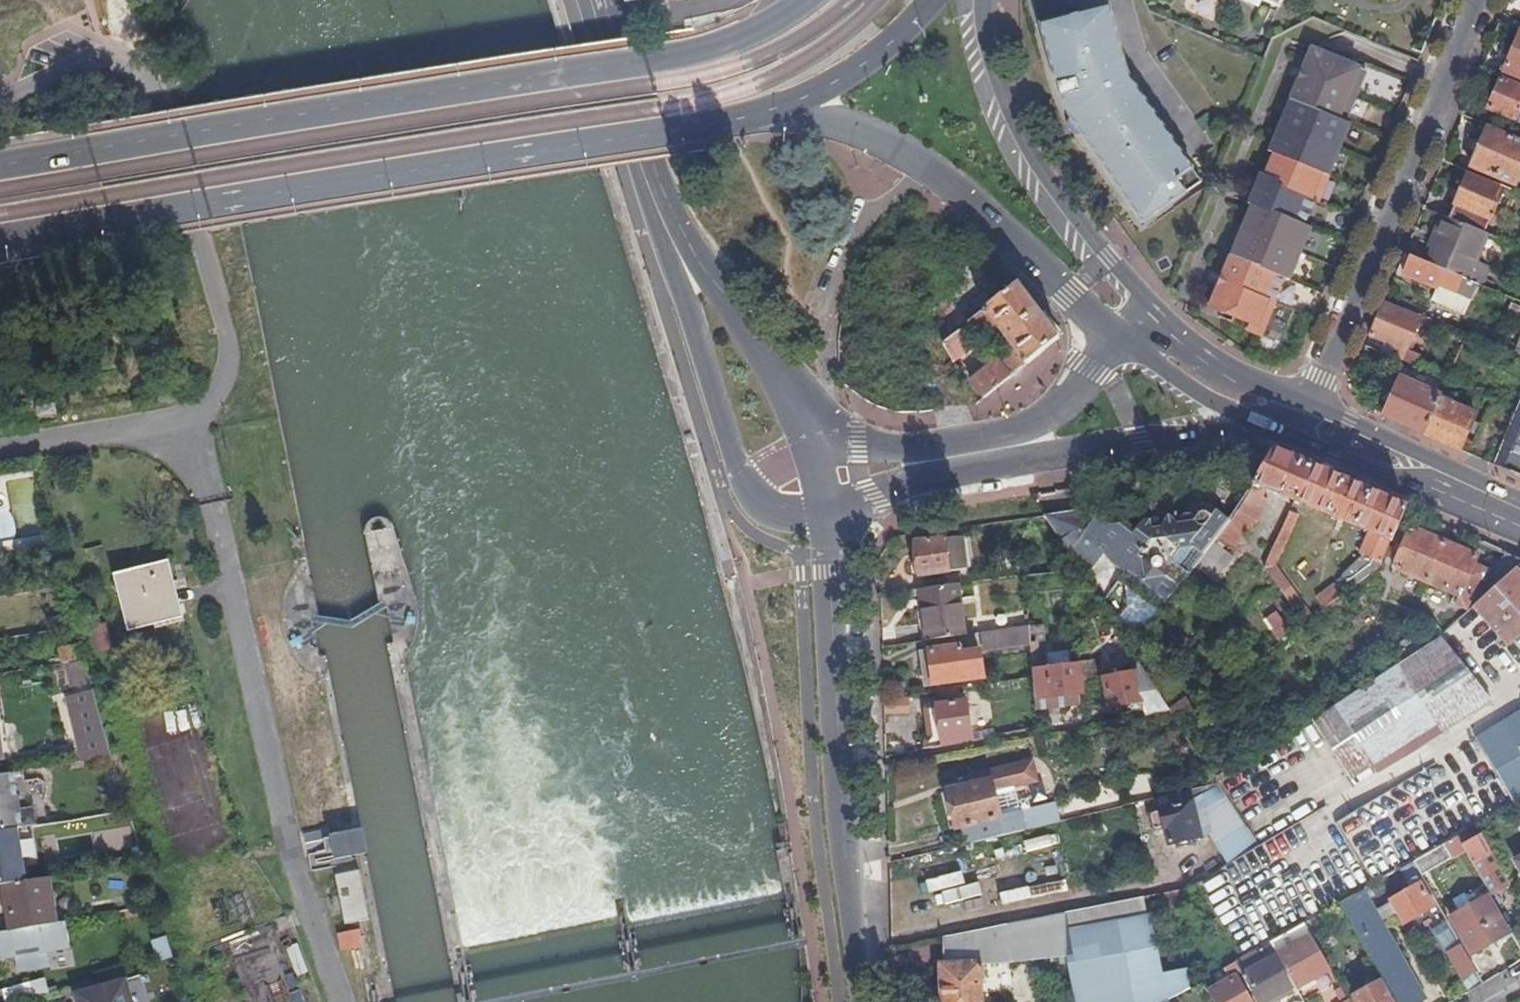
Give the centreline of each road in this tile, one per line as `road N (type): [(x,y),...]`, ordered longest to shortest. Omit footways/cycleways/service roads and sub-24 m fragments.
road 1 (primary): [(814,0),(793,19),(698,55),(0,166)]
road 2 (primary): [(0,244),(710,130),(771,112)]
road 3 (residential): [(188,420),(218,392),(227,344),(141,75),(120,57),(99,54),(0,99)]
road 4 (tertiary): [(859,1001),(824,513)]
road 5 (tertiary): [(824,513),(957,473),(1267,425)]
road 6 (residential): [(1305,405),(1480,0)]
road 7 (secondary): [(771,112),(827,122),(926,166),(1120,337)]
road 8 (secondary): [(1163,315),(1059,200),(1028,145),(992,58),(985,0)]
road 9 (tertiary): [(1120,337),(1044,419),(1005,434),(950,444),(815,446)]
road 10 (tertiary): [(675,247),(633,146),(594,0)]
road 11 (tertiary): [(815,446),(728,305),(675,247)]
road 12 (tertiary): [(675,247),(681,298),(740,476)]
road 13 (primary): [(771,112),(855,70),(934,0)]
road 14 (residential): [(0,449),(188,420)]
road 15 (secondary): [(1120,337),(1194,390),(1267,425)]
road 16 (secondary): [(1267,425),(1388,476),(1427,482)]
road 17 (secondary): [(1305,405),(1219,367),(1163,315)]
road 18 (secondary): [(1427,482),(1399,448),(1305,405)]

